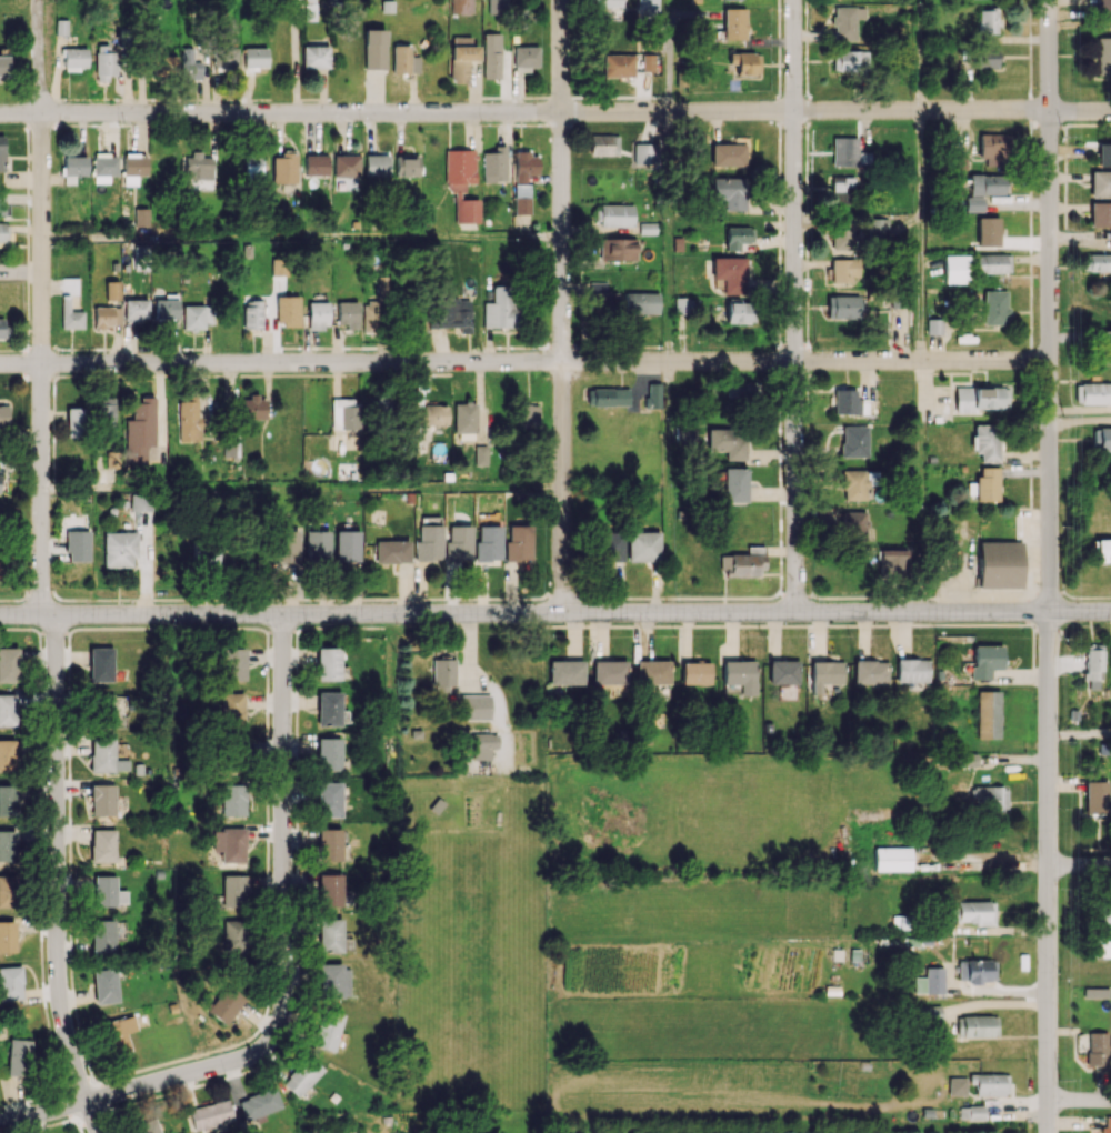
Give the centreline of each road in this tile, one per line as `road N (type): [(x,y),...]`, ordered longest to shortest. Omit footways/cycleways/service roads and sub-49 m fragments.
road 1 (tertiary): [(1049,612),(0,616)]
road 2 (residential): [(1049,110),(0,113)]
road 3 (residential): [(1049,360),(0,362)]
road 4 (residential): [(38,0),(40,586),(49,615)]
road 5 (residential): [(561,0),(564,615)]
road 6 (residential): [(794,0),(797,615)]
road 7 (residential): [(1049,0),(1049,612)]
road 8 (residential): [(49,615),(60,993),(101,1132)]
road 9 (residential): [(1049,612),(1049,1132)]
road 10 (residential): [(287,910),(288,984),(278,1024),(240,1063),(0,1129)]
road 11 (residential): [(284,616),(287,910)]

